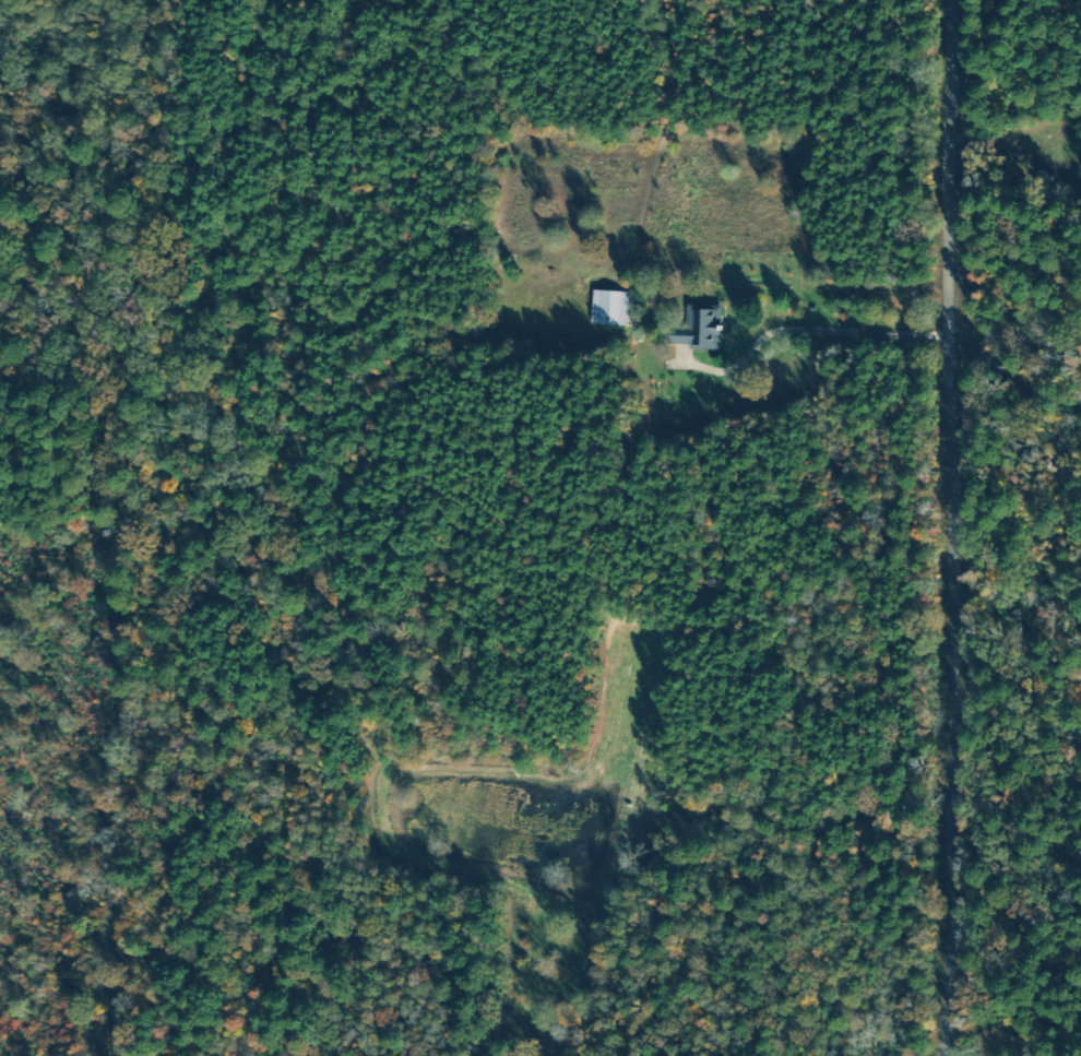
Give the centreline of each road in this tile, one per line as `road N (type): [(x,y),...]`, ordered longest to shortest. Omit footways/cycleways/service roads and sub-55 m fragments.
road 1 (residential): [(935,1055),(951,0)]

